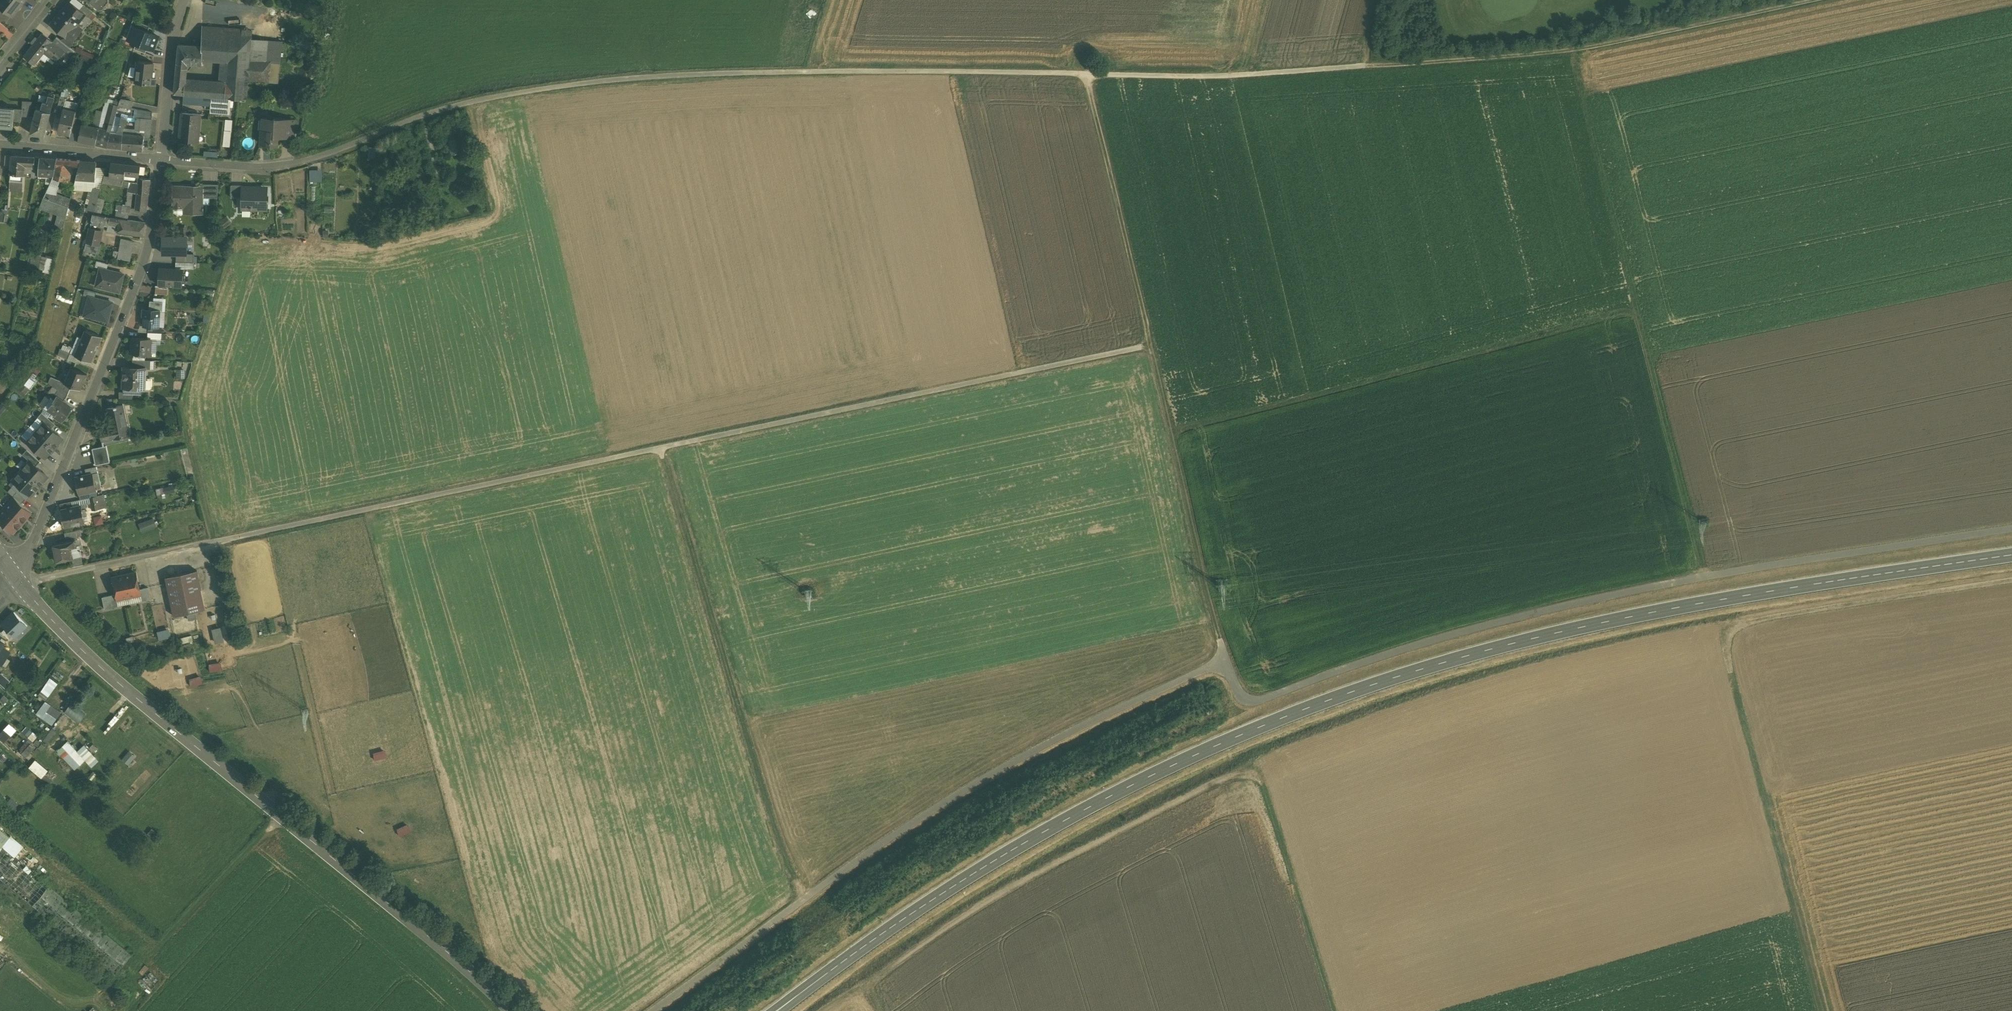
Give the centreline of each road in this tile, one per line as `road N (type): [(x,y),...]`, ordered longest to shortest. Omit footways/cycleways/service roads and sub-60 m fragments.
road 1 (secondary): [(2011,553),(1572,629),(1353,692),(1051,825),(777,1010)]
road 2 (track): [(293,165),(462,103),(615,79),(850,70),(1206,76),(1361,65)]
road 3 (track): [(204,545),(1148,346)]
road 4 (track): [(1169,432),(1638,312),(1707,574)]
road 5 (track): [(1340,1010),(1268,794),(1243,773),(982,905),(878,978),(880,1010)]
road 6 (track): [(2011,580),(1767,617),(1730,635),(1819,1010)]
road 7 (tertiary): [(17,578),(115,681),(511,1010)]
road 8 (track): [(1361,65),(1571,50),(1851,0)]
road 9 (track): [(658,447),(781,845),(807,898)]
road 10 (residential): [(159,160),(146,254),(24,560),(10,569)]
road 11 (track): [(1226,662),(1148,346)]
road 12 (track): [(1148,346),(1079,74)]
road 13 (track): [(1638,312),(1571,50)]
road 14 (residential): [(159,160),(186,0)]
road 15 (residential): [(0,147),(159,160)]
road 16 (residential): [(159,160),(293,165)]

